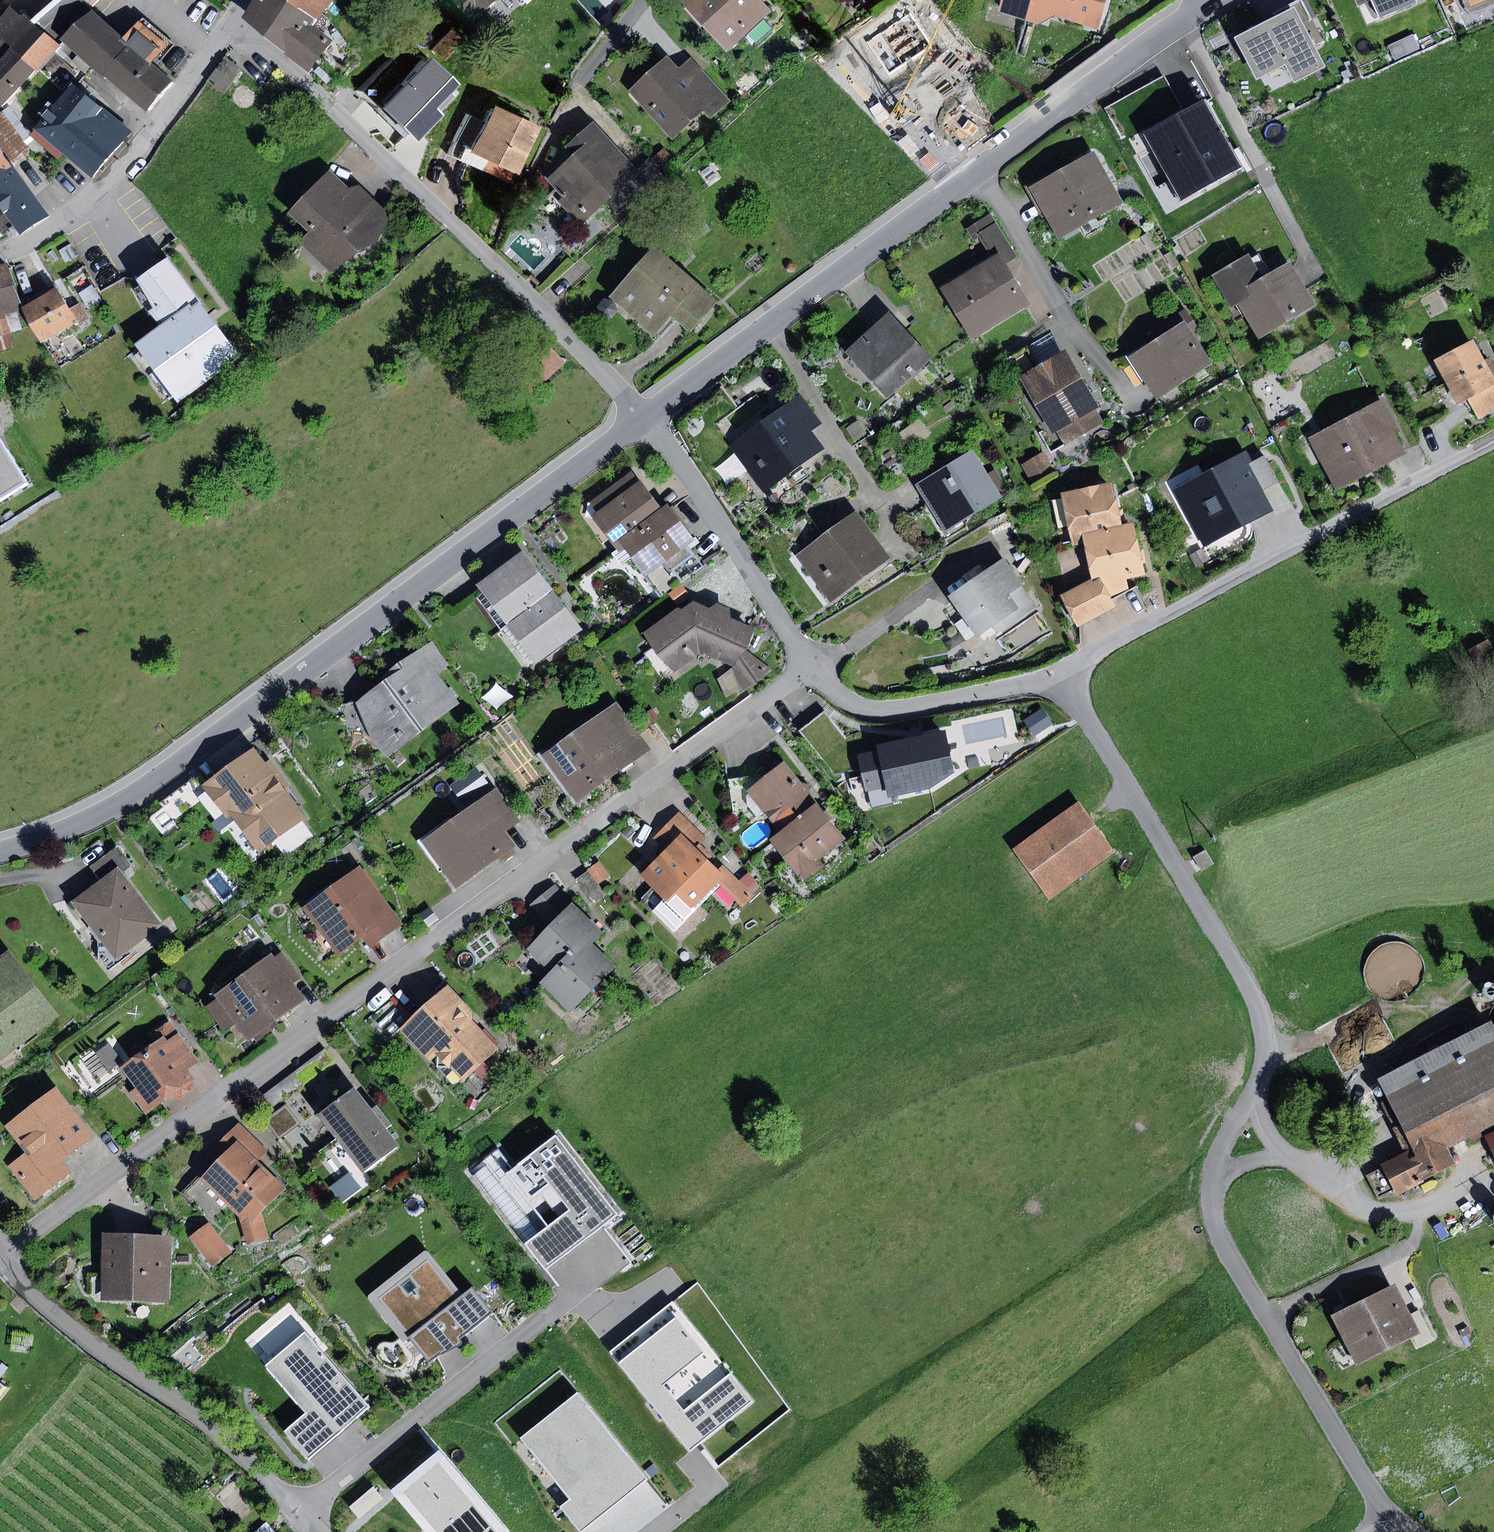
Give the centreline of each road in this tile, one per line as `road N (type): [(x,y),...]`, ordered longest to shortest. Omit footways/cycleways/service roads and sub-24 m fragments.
road 1 (residential): [(810,663),(3,1254)]
road 2 (residential): [(1062,675),(1199,898),(1263,1027),(1256,1091),(1212,1192),(1218,1230),(1395,1516),(1414,1531)]
road 3 (residential): [(0,850),(131,797),(643,417)]
road 4 (residential): [(234,20),(494,259),(643,417)]
road 5 (residential): [(771,323),(1213,0)]
road 6 (residential): [(1493,437),(1062,675)]
road 7 (residential): [(3,1254),(58,1312),(215,1426),(314,1531)]
road 8 (residential): [(234,20),(95,196),(0,256)]
road 9 (residential): [(810,663),(713,509),(643,417)]
road 10 (residential): [(1062,675),(875,709),(839,693),(810,663)]
road 11 (residential): [(771,323),(883,505)]
road 12 (residential): [(643,417),(771,323)]

